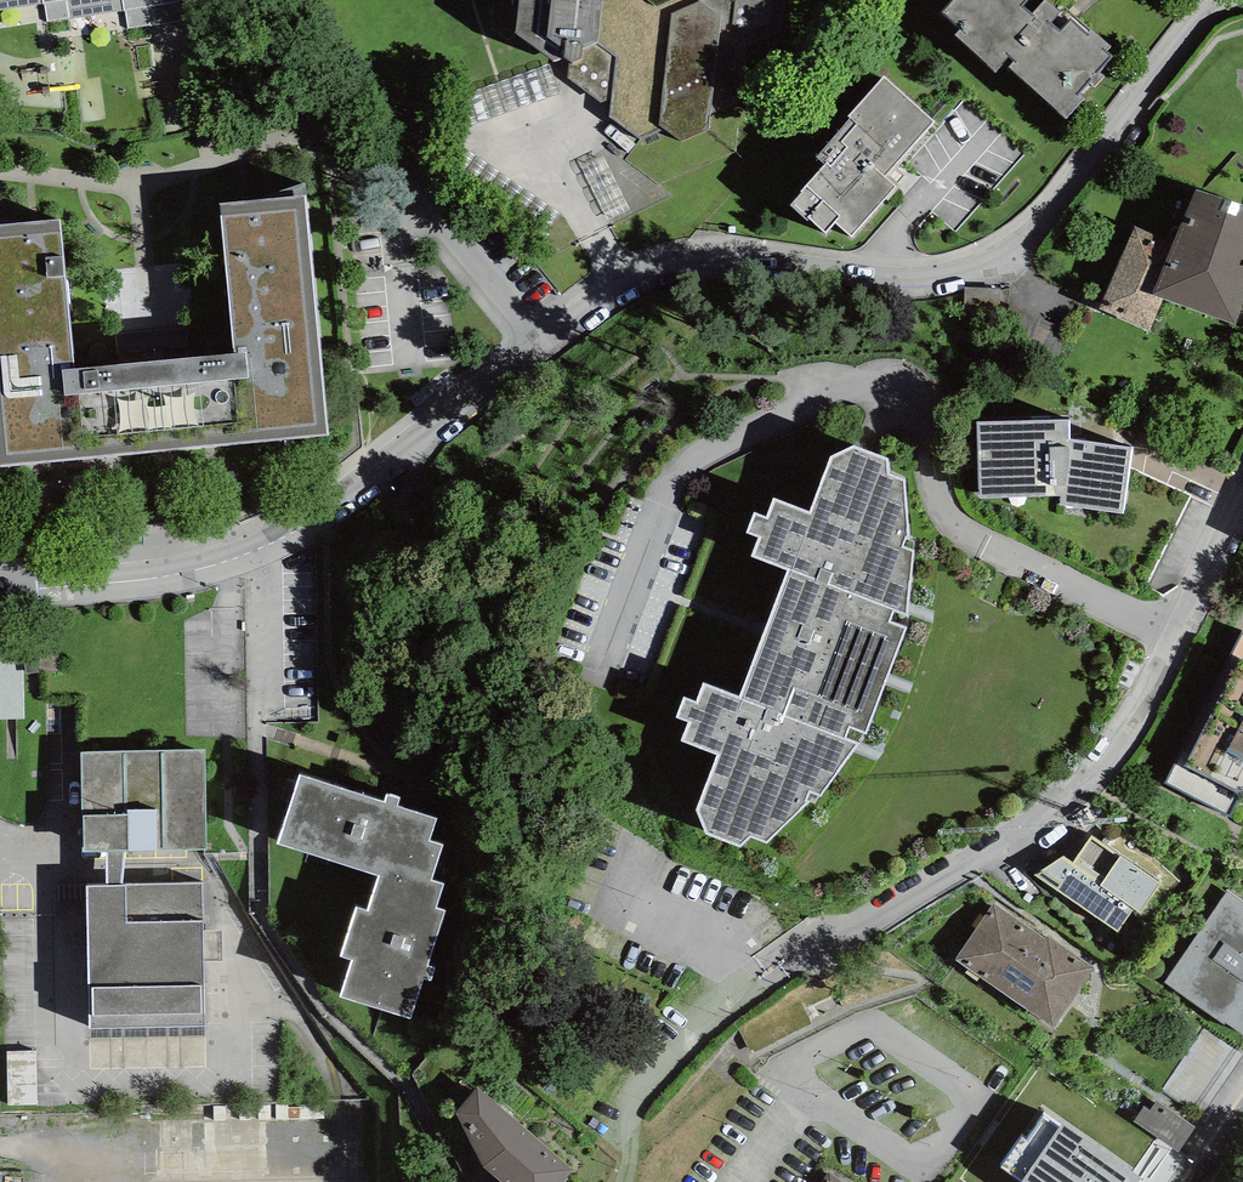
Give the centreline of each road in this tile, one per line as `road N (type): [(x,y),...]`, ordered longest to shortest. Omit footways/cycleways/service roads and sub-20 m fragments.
road 1 (residential): [(1242,3),(1190,32),(1050,216),(1006,252),(951,272),(883,276),(725,250),(674,250),(502,339)]
road 2 (residential): [(1157,606),(1036,575),(967,536),(948,508),(929,444),(900,413),(865,397),(796,408),(685,471),(653,508),(589,694)]
road 3 (residential): [(502,339),(363,495),(262,552),(185,574),(0,587)]
road 4 (residential): [(1157,606),(1080,766),(1002,832),(769,971)]
road 5 (residential): [(242,0),(248,22),(305,102),(387,188)]
road 6 (residential): [(1242,419),(1157,606)]
road 7 (residential): [(387,188),(502,339)]

